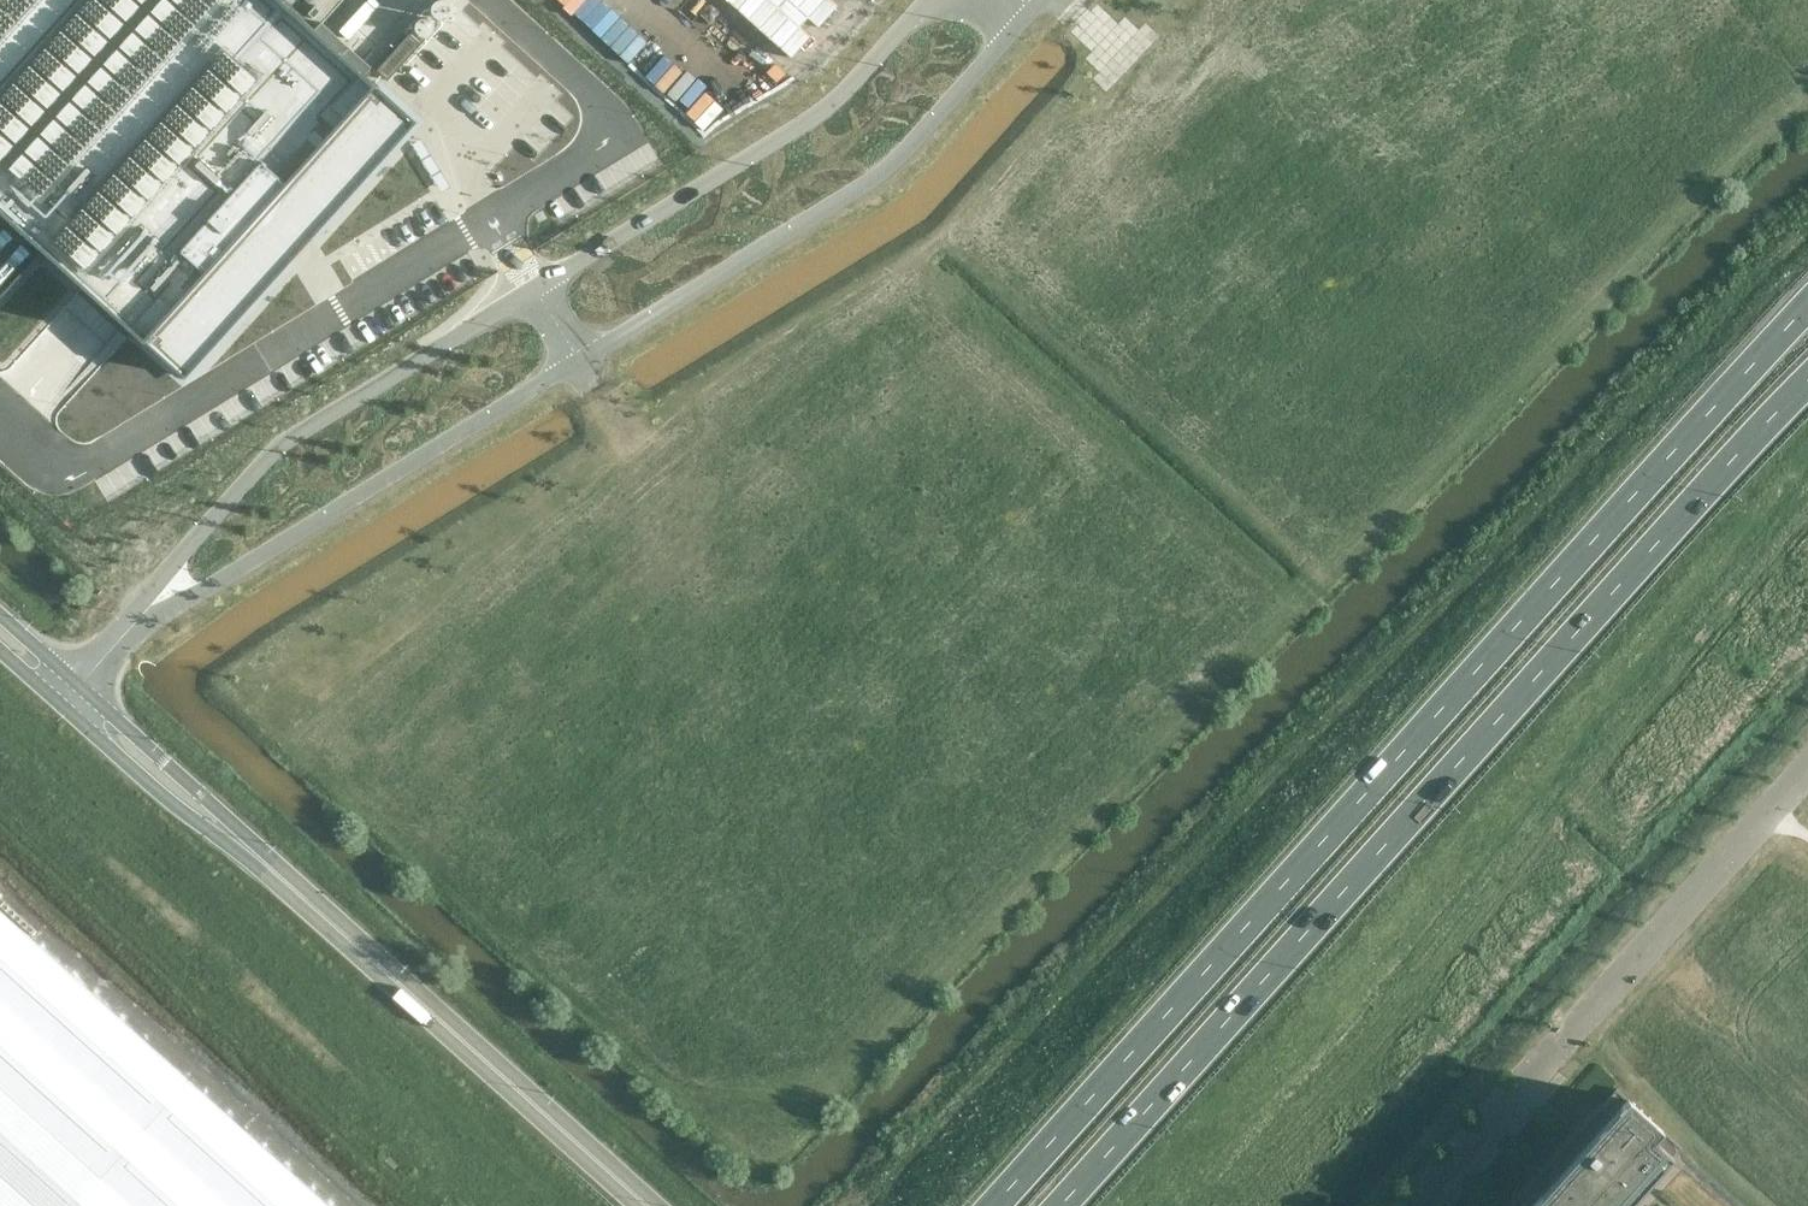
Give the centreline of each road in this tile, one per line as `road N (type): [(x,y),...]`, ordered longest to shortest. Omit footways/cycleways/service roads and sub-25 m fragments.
road 1 (trunk): [(1807,304),(995,1205)]
road 2 (trunk): [(1060,1205),(1807,380)]
road 3 (unclassified): [(1414,1205),(1807,767)]
road 4 (unclassified): [(579,360),(874,178),(1032,10)]
road 5 (tertiary): [(648,1205),(249,850)]
road 6 (unclassified): [(535,288),(281,446),(179,557),(143,613)]
road 7 (unclassified): [(143,613),(222,579),(579,360)]
road 8 (unclassified): [(927,0),(816,115),(535,288)]
road 9 (tertiary): [(63,705),(167,799),(249,850)]
road 10 (tertiary): [(249,850),(219,810),(80,686)]

